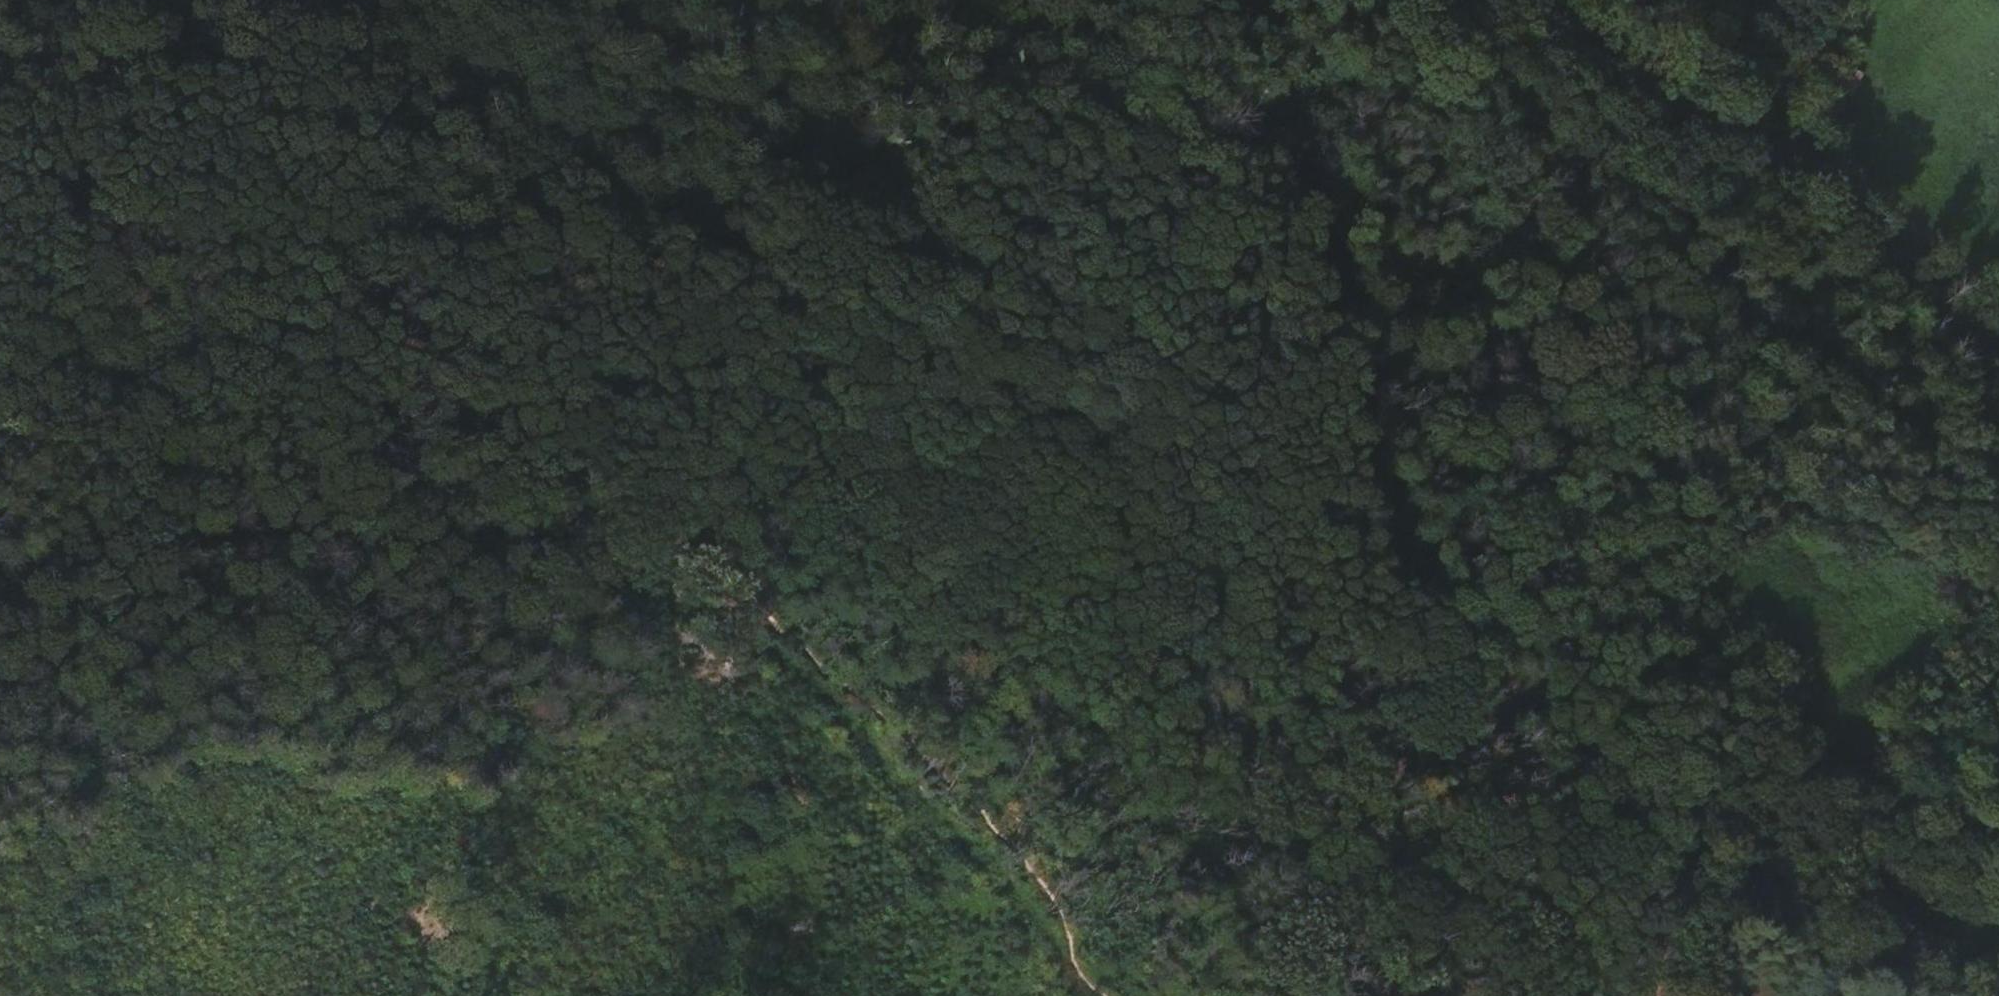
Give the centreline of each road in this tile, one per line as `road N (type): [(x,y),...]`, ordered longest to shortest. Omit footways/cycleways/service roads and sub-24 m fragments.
road 1 (track): [(0,564),(166,548),(553,576),(691,641),(788,715),(865,799),(983,902),(1048,995)]
road 2 (residential): [(1508,0),(1916,230),(1998,299)]

